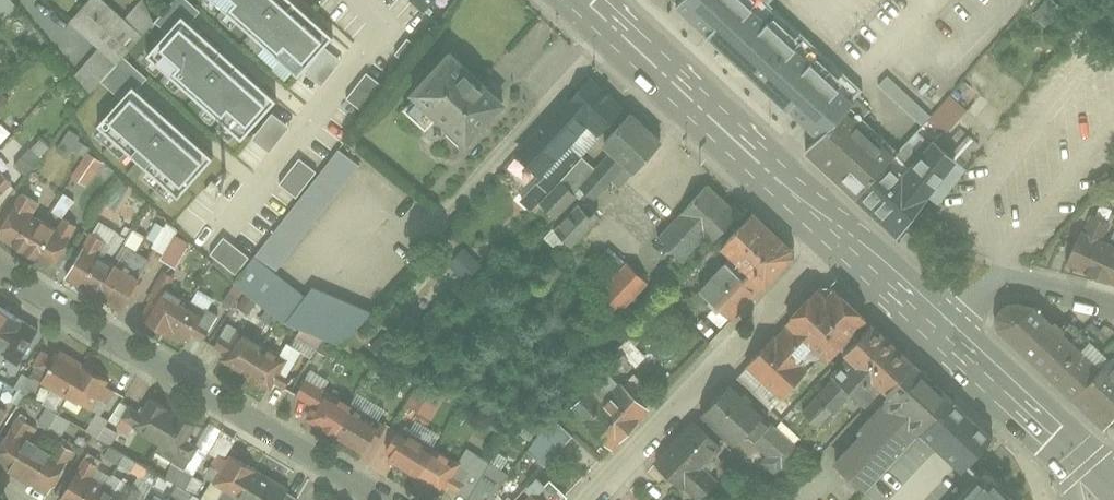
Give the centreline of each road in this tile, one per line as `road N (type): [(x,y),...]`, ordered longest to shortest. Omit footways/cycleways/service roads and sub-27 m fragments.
road 1 (residential): [(0,275),(380,499)]
road 2 (residential): [(849,242),(591,499)]
road 3 (tertiary): [(589,0),(849,242)]
road 4 (tertiary): [(947,332),(1113,494)]
road 5 (residential): [(947,332),(1013,277),(1113,302)]
road 6 (tertiary): [(849,242),(947,332)]

